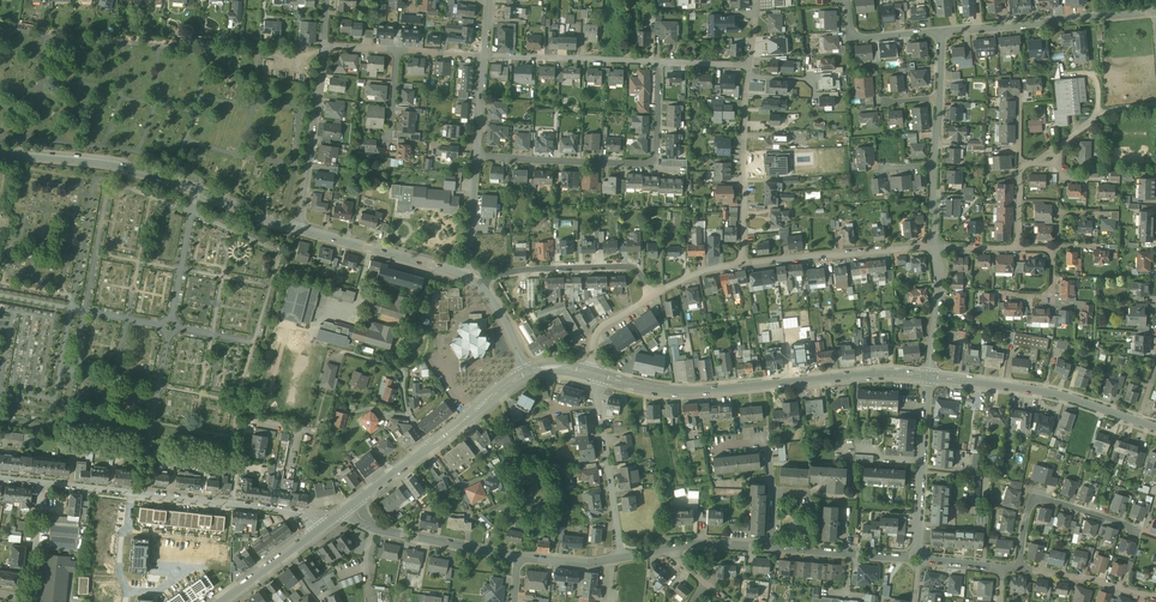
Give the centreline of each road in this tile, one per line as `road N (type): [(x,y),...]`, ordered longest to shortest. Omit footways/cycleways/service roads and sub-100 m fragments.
road 1 (tertiary): [(601,375),(668,391),(926,376)]
road 2 (residential): [(0,152),(137,169),(297,228)]
road 3 (residential): [(477,156),(651,163),(660,62)]
road 4 (tertiary): [(926,376),(1056,393),(1139,422)]
road 5 (residential): [(941,31),(1155,12)]
road 6 (residential): [(742,264),(749,65)]
road 7 (residential): [(742,264),(934,247)]
road 8 (residential): [(480,286),(522,268),(616,264),(636,270),(651,298)]
road 9 (residential): [(325,46),(297,228)]
road 10 (residential): [(518,557),(382,530),(351,506)]
road 11 (residential): [(1020,568),(1035,498),(1136,531)]
road 12 (residential): [(660,62),(484,55)]
road 13 (residential): [(297,228),(465,275)]
road 14 (residential): [(917,550),(926,376)]
road 15 (residential): [(621,557),(599,407)]
road 16 (residential): [(432,447),(406,407),(403,370),(343,352)]
road 17 (residential): [(1155,597),(1020,568)]
road 18 (residential): [(909,558),(772,547)]
road 19 (residential): [(127,590),(156,593),(187,570),(153,565),(154,534)]
road 20 (residential): [(934,247),(939,296),(926,376)]
road 21 (residential): [(1017,248),(1052,250),(1049,296),(1001,292)]
road 22 (residential): [(232,503),(245,420),(287,428)]
road 23 (residential): [(848,0),(851,30),(865,38),(941,31)]
road 24 (tertiary): [(432,447),(528,371)]
road 25 (tertiary): [(222,601),(320,529)]

